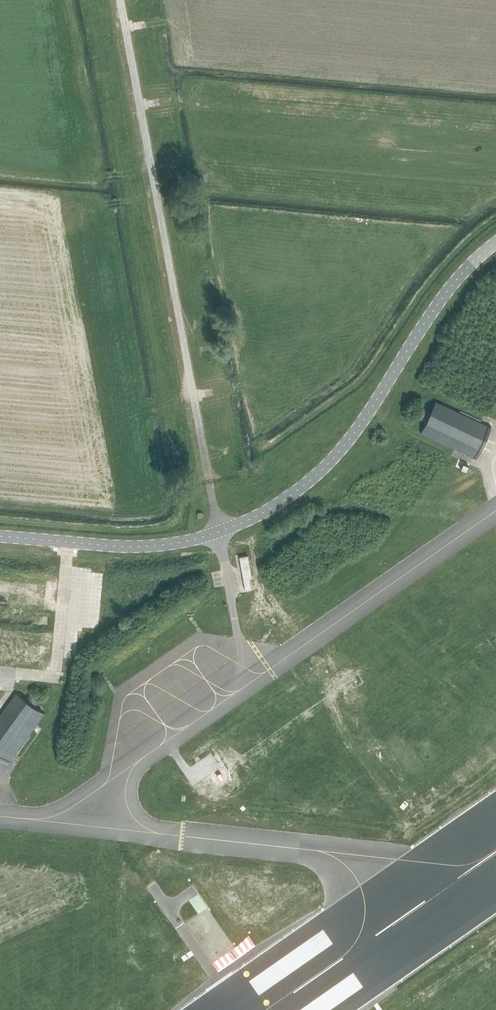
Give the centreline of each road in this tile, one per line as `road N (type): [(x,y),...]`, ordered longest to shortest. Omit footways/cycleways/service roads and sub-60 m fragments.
road 1 (unclassified): [(495,243),(453,284),(341,450),(267,511),(196,539),(147,546),(0,536)]
road 2 (track): [(206,465),(187,469),(184,506),(170,526),(0,521)]
road 3 (track): [(0,672),(54,678),(69,542)]

